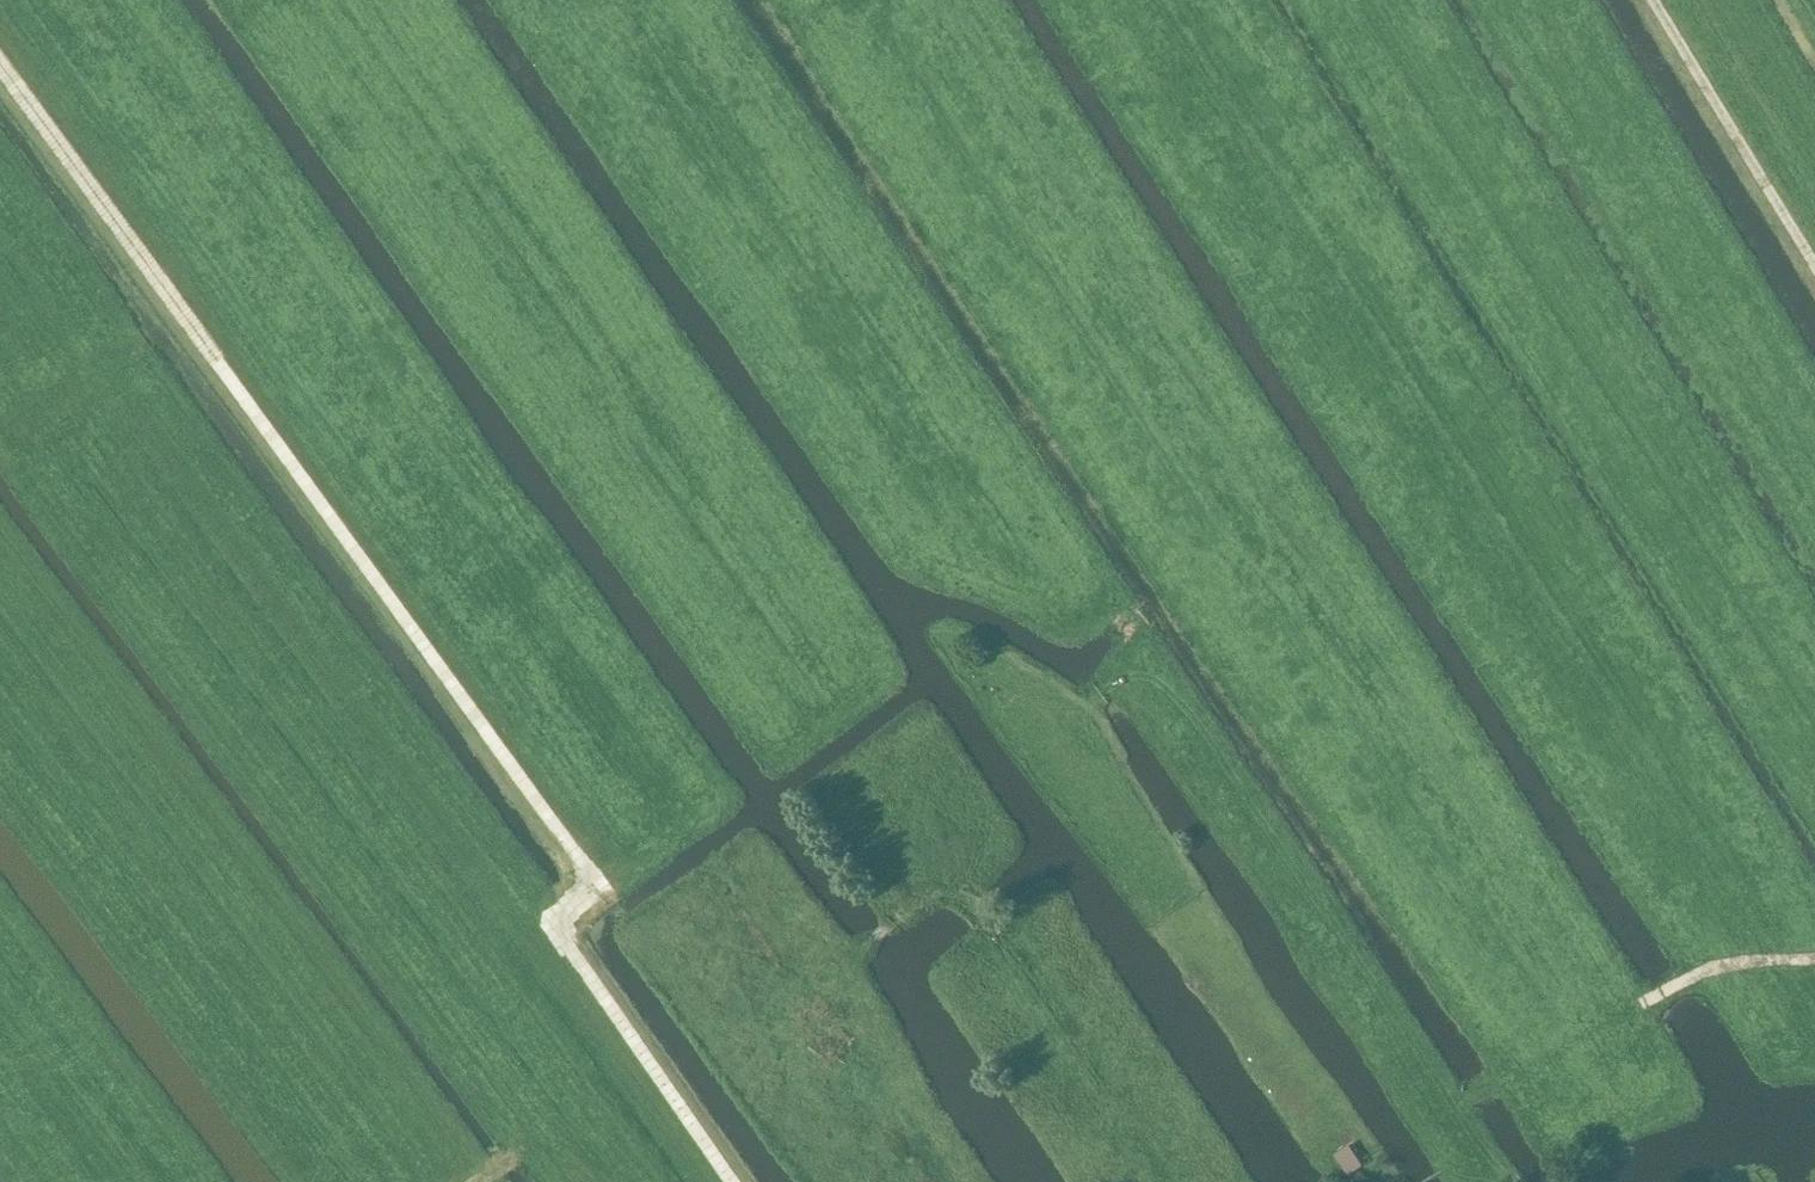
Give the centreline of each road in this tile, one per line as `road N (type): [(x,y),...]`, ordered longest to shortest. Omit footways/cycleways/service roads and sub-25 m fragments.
road 1 (track): [(1457,1102),(1724,961),(1814,957)]
road 2 (track): [(734,1181),(550,919)]
road 3 (track): [(1814,246),(1663,0)]

